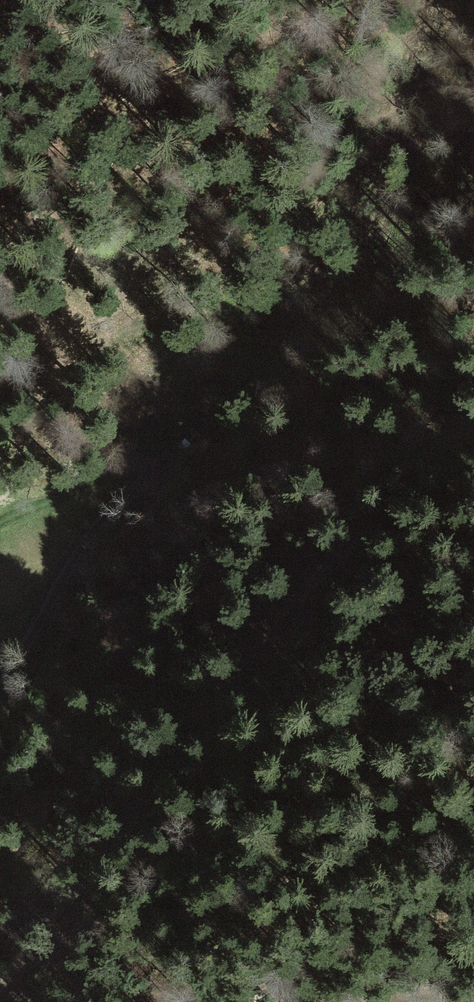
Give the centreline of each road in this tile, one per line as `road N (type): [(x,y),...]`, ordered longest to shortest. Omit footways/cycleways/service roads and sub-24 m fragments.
road 1 (track): [(0,987),(229,678),(433,455),(473,426)]
road 2 (track): [(0,687),(97,524),(126,499),(139,469),(0,523)]

